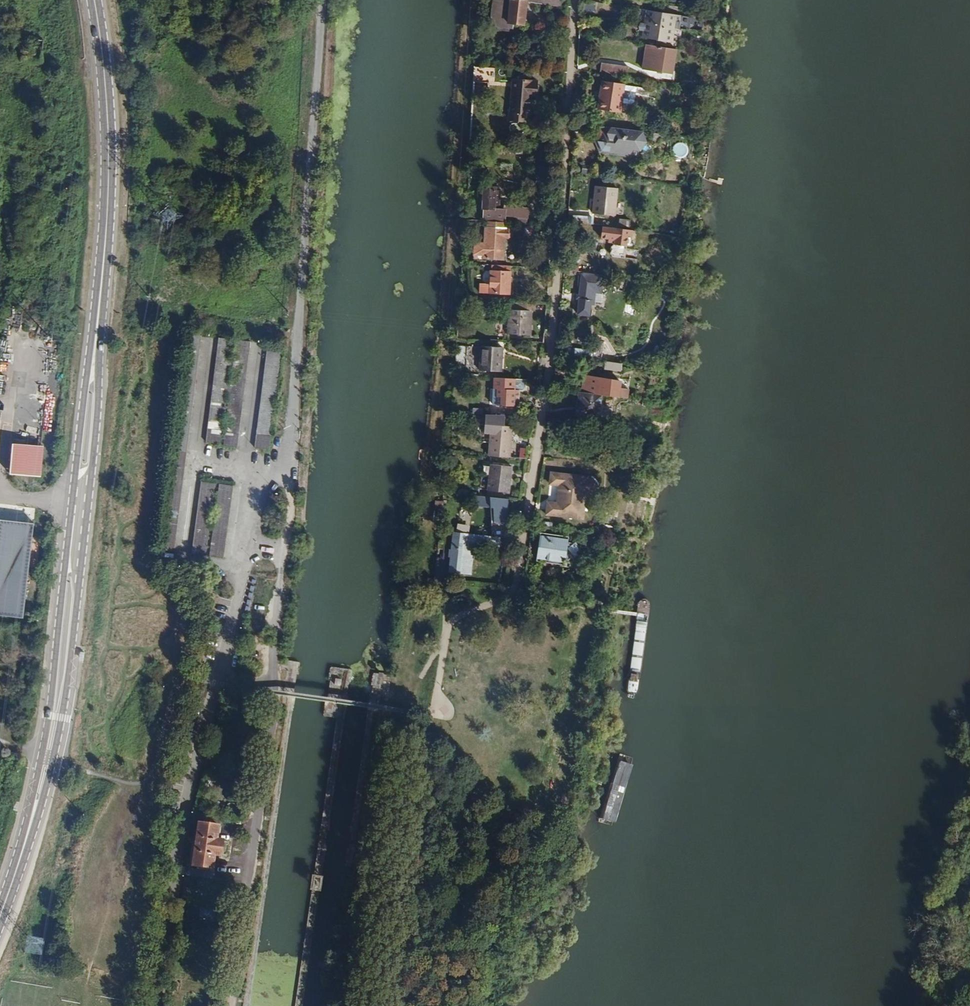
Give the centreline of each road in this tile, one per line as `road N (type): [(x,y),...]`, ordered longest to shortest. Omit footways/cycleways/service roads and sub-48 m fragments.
road 1 (secondary): [(0,925),(63,716),(94,444),(94,354)]
road 2 (secondary): [(94,354),(47,734),(0,902)]
road 3 (secondary): [(94,0),(109,172),(94,354)]
road 4 (residential): [(217,687),(158,1005)]

